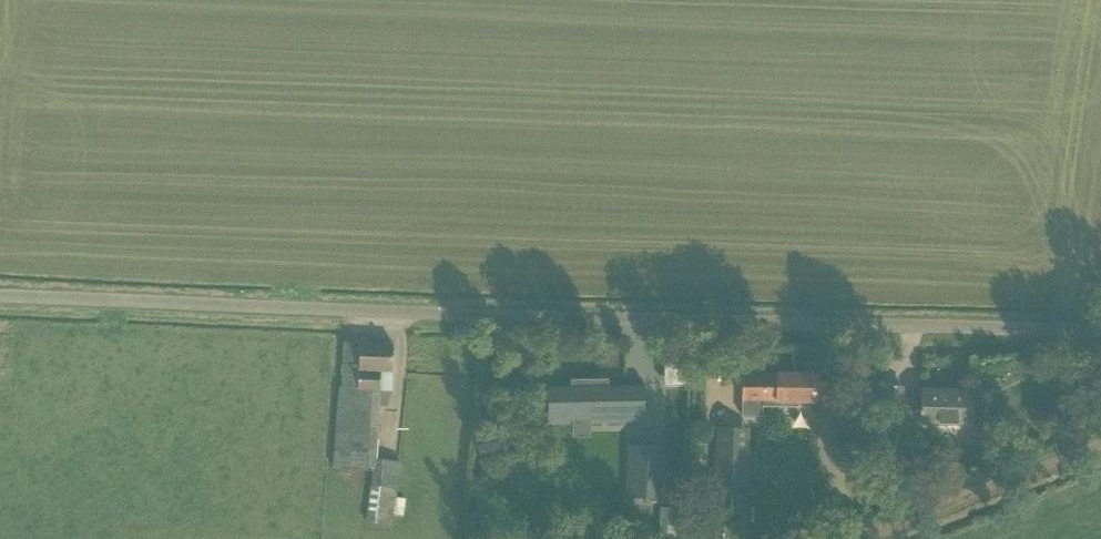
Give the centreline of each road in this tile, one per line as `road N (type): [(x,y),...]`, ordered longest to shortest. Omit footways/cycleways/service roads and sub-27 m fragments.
road 1 (unclassified): [(1100,337),(0,295)]
road 2 (track): [(859,538),(1100,438)]

